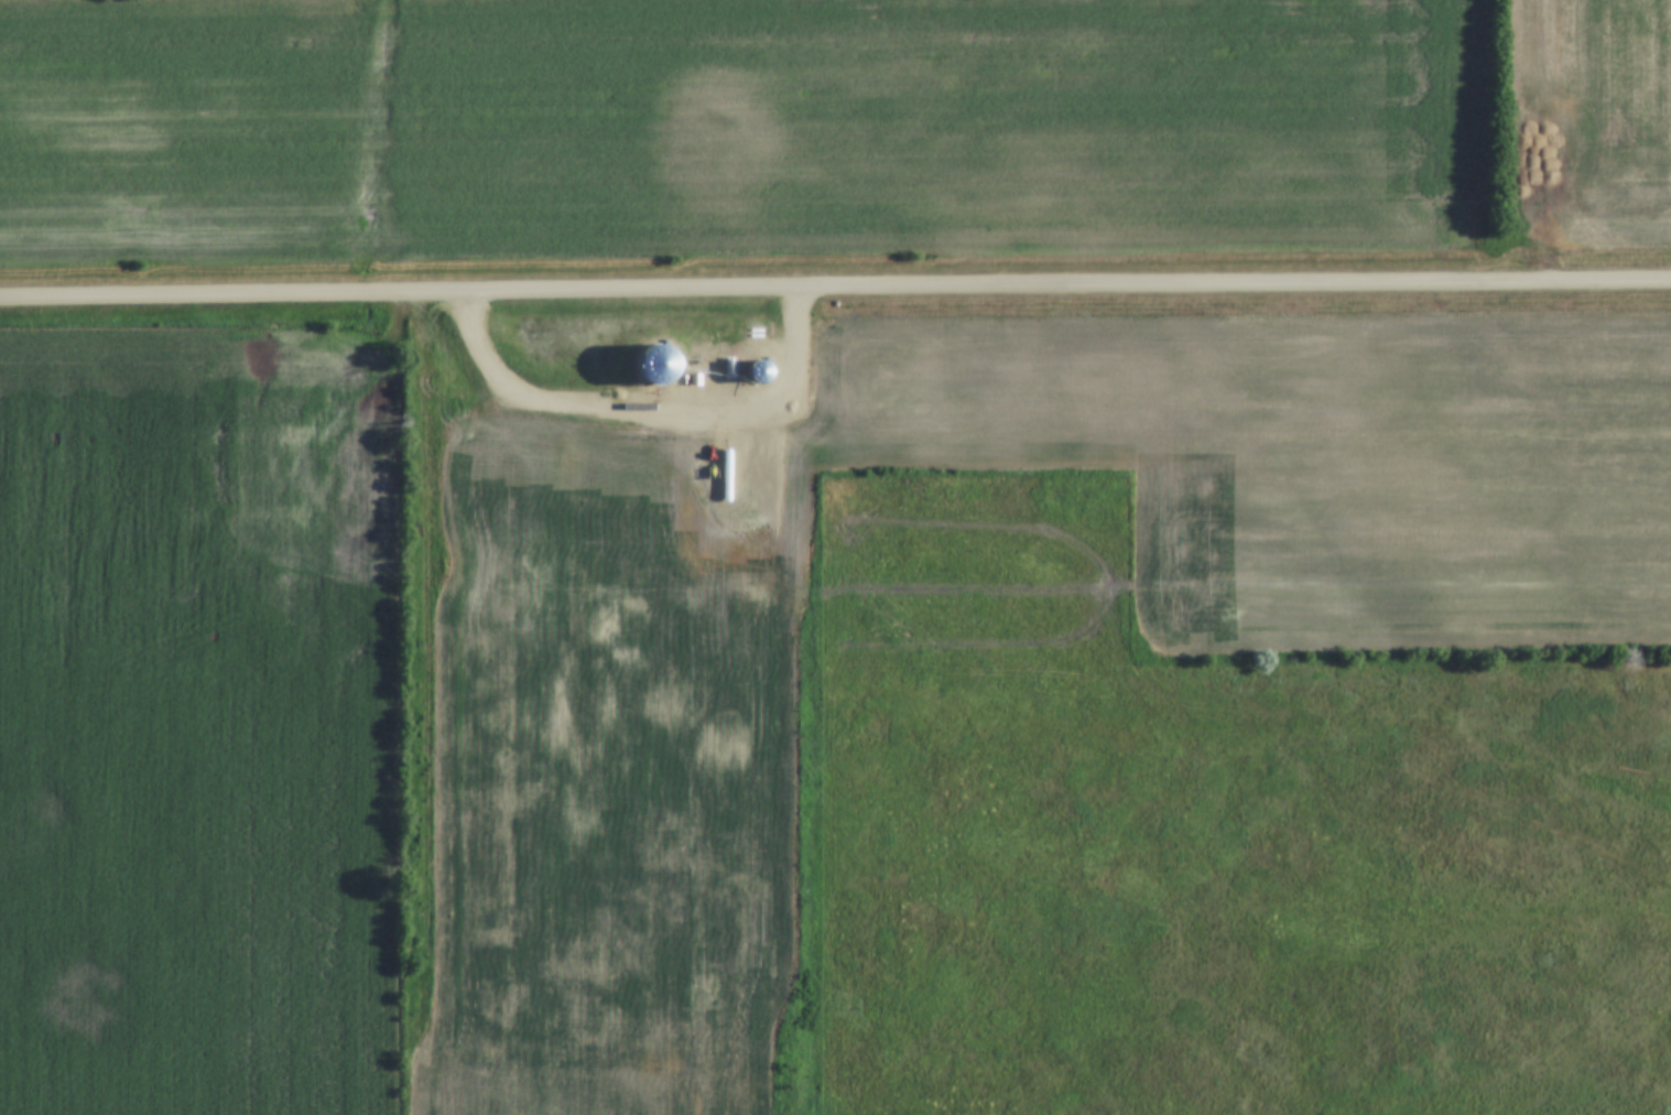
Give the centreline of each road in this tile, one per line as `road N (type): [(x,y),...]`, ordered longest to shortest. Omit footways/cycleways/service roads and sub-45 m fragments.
road 1 (residential): [(1670,283),(0,300)]

